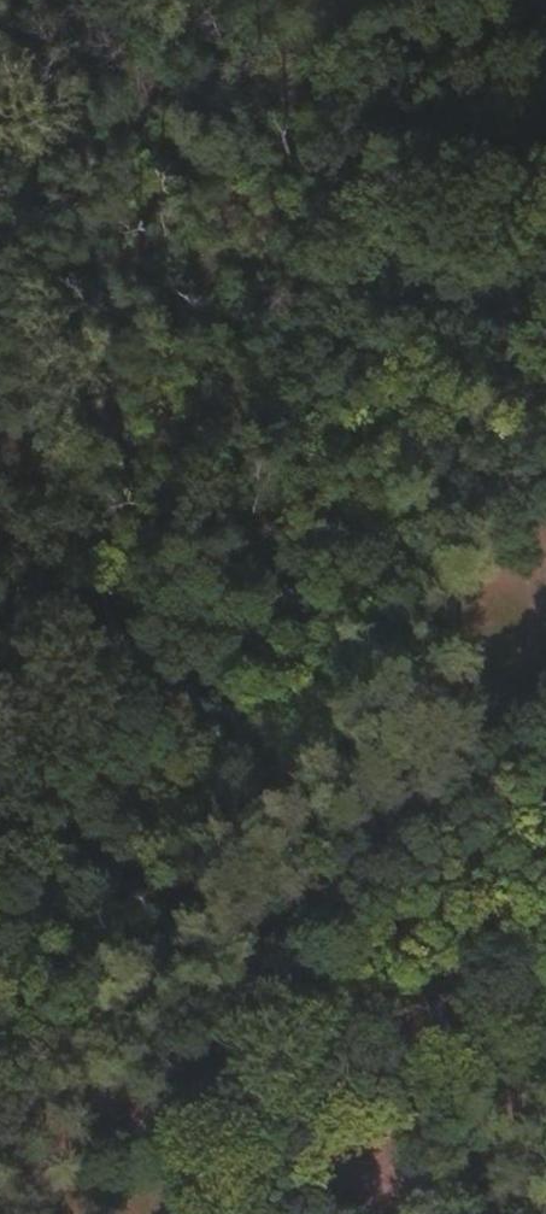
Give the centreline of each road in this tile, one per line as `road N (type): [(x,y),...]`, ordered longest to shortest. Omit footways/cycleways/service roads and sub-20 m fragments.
road 1 (track): [(545,29),(196,666),(0,874)]

